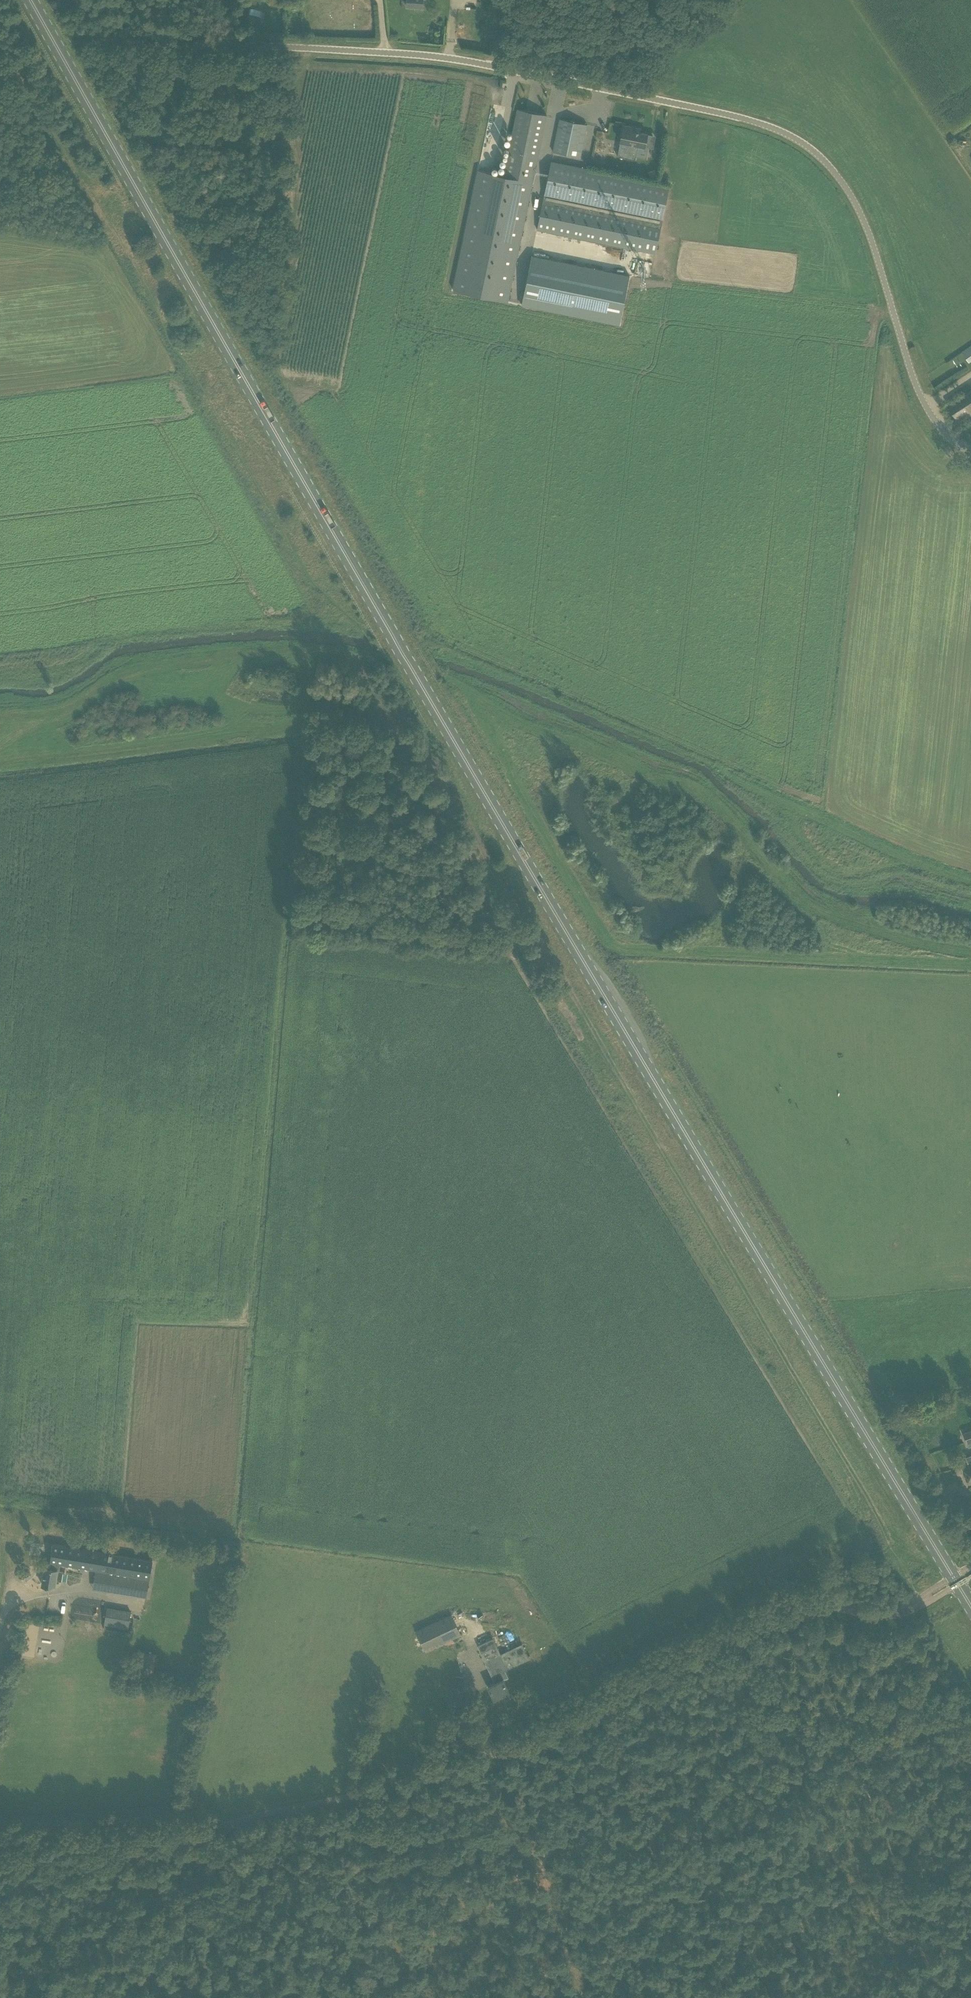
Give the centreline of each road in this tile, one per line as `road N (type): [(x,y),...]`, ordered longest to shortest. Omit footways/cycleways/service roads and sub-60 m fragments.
road 1 (primary): [(955,1580),(608,1001),(29,0)]
road 2 (unclassified): [(0,1891),(442,1772),(579,1718),(768,1619),(890,1615),(955,1580)]
road 3 (unclassified): [(970,452),(936,428),(922,401),(853,192),(801,143),(765,126),(528,72),(246,42),(232,33),(228,0)]
road 4 (track): [(589,1997),(558,1905),(486,1757)]

